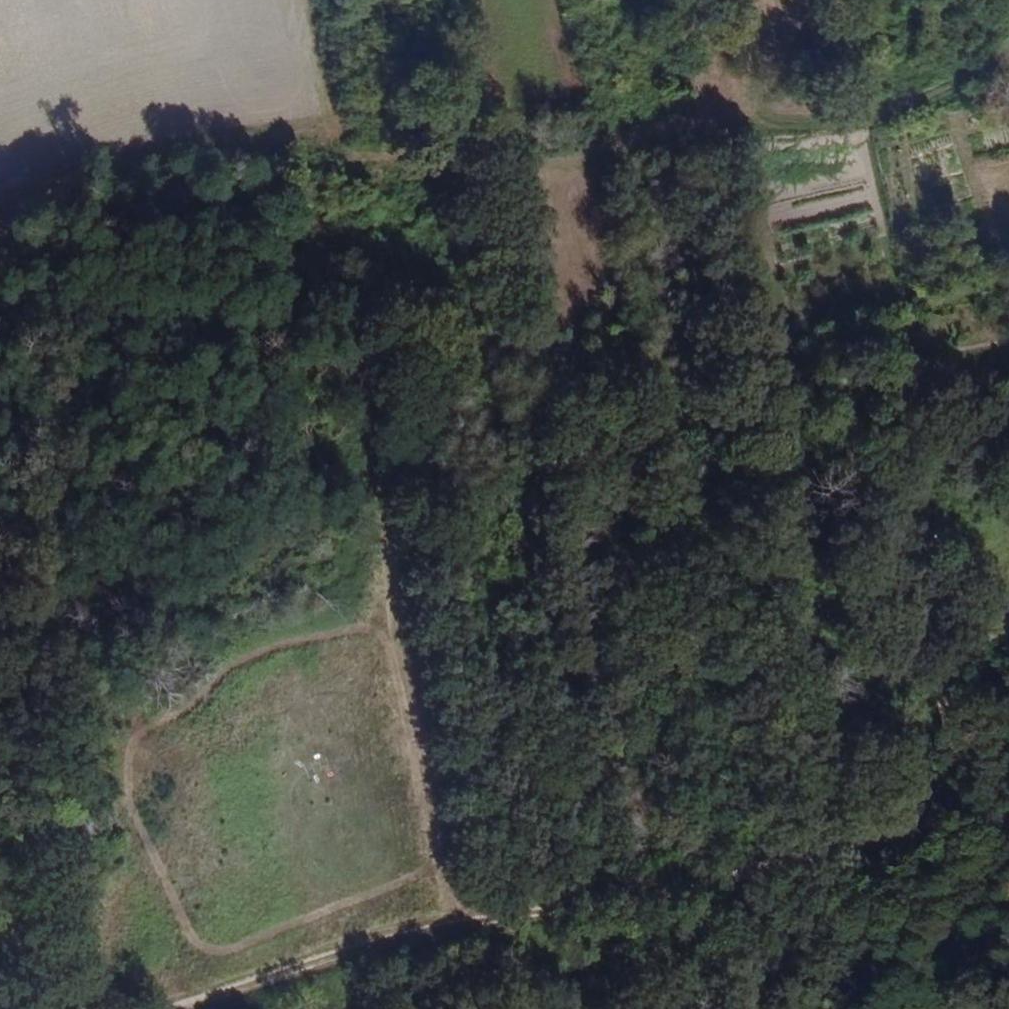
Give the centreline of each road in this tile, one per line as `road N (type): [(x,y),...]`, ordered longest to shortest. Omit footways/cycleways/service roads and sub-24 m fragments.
road 1 (track): [(0,217),(121,166),(239,140),(721,111),(888,90),(953,75),(1008,21)]
road 2 (track): [(205,1008),(813,817),(1008,781)]

